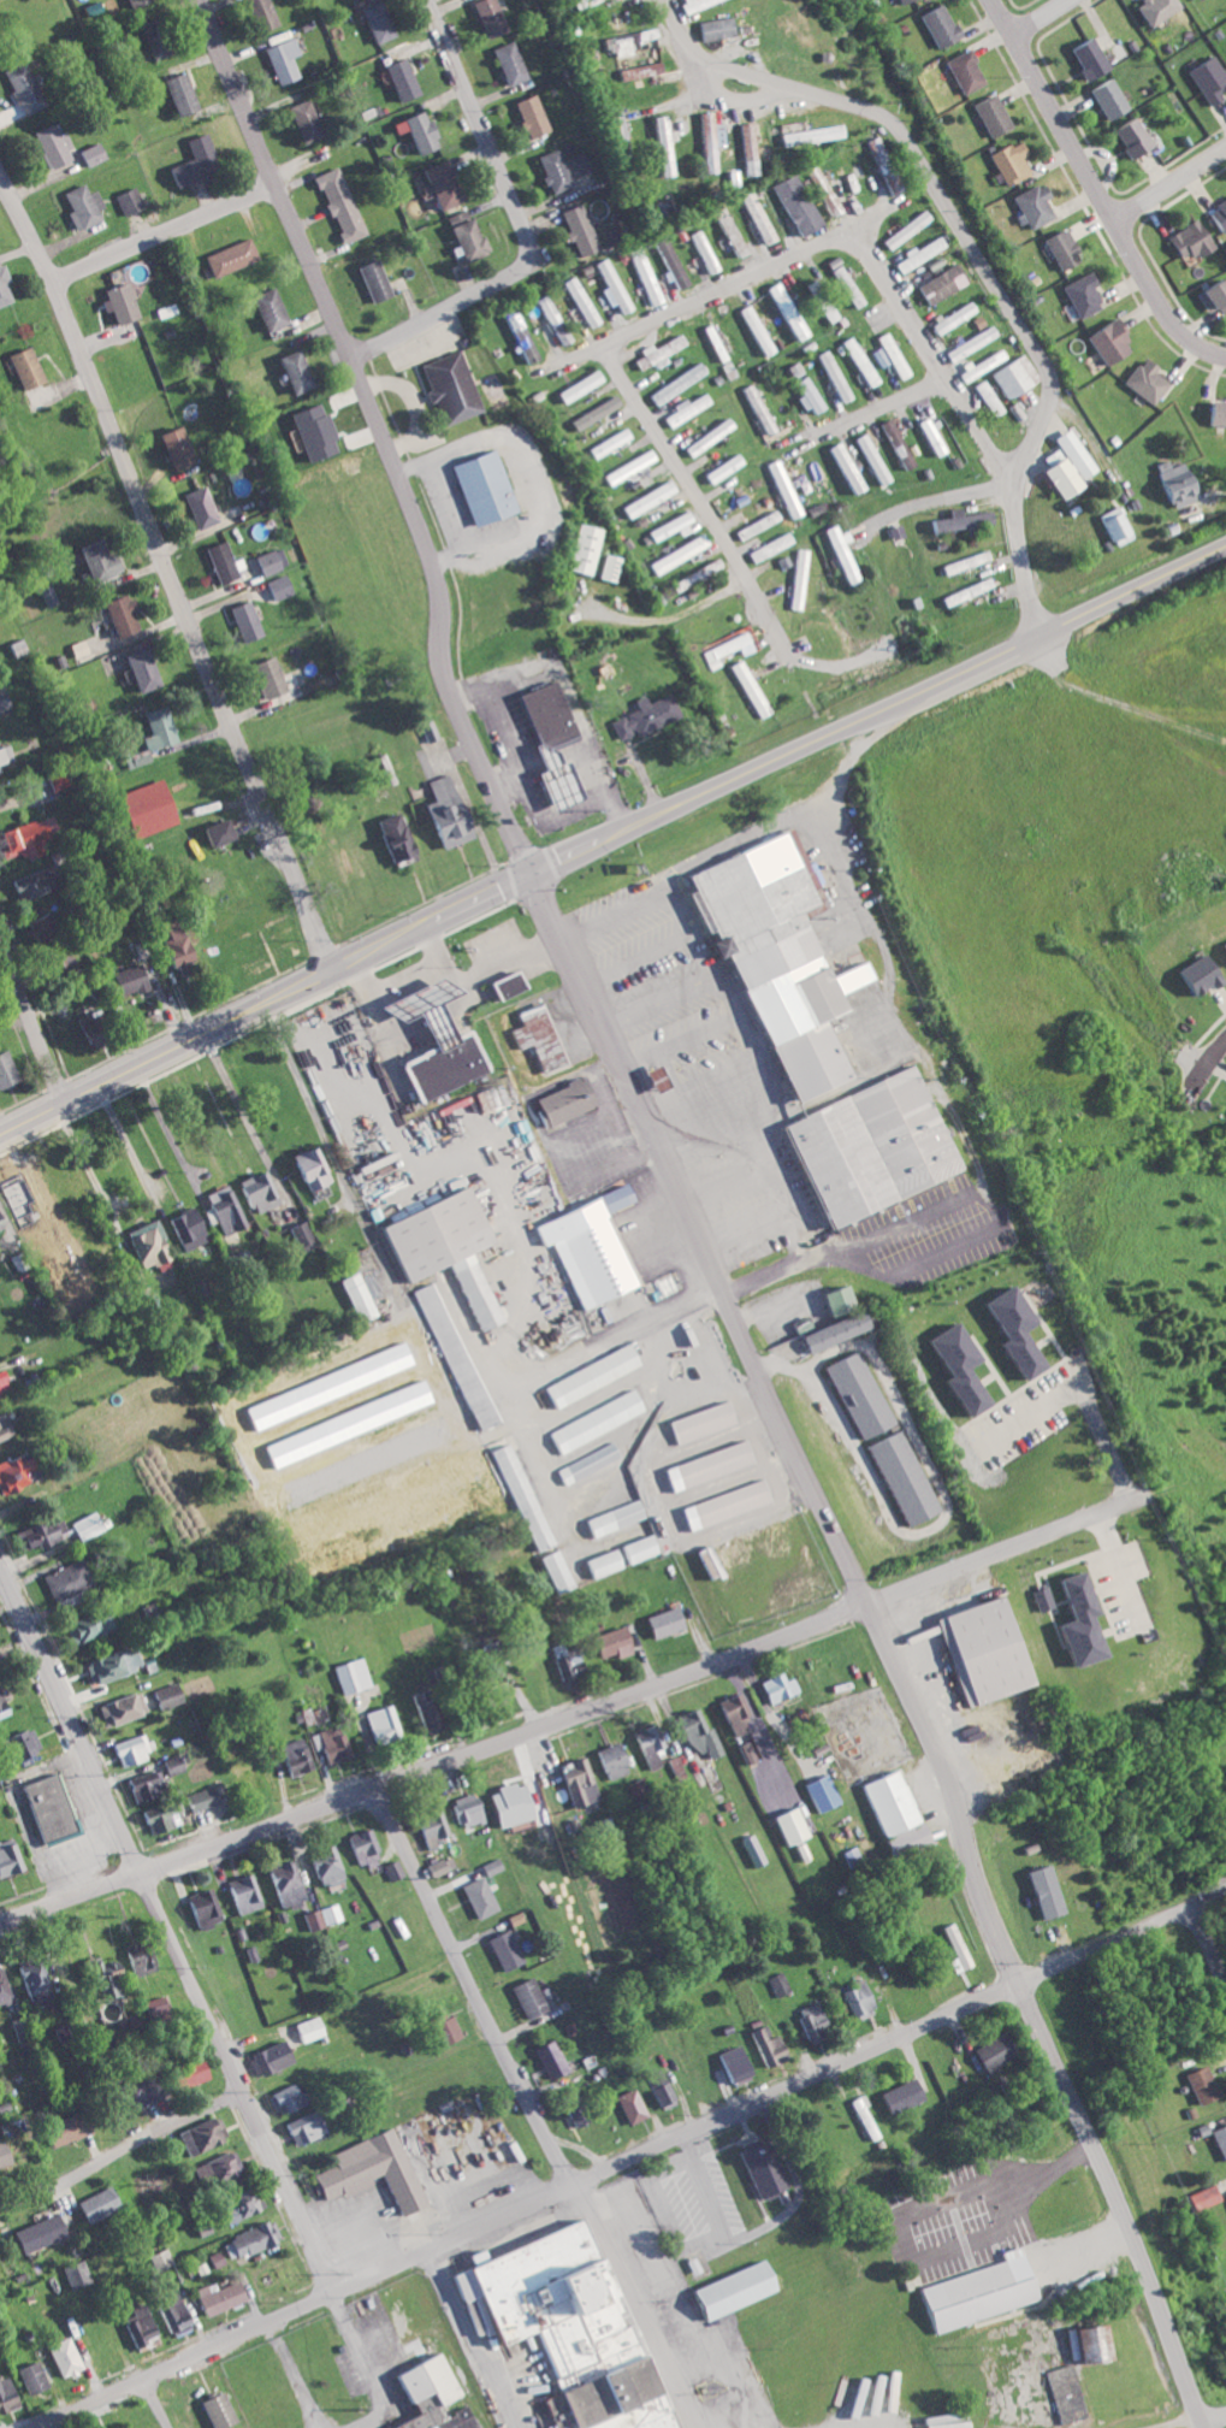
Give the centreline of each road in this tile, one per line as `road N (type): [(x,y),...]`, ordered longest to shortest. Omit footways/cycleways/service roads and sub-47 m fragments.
road 1 (residential): [(528,874),(946,1782),(967,1873),(1014,1983)]
road 2 (residential): [(0,1918),(650,1686),(1137,1497)]
road 3 (residential): [(334,2292),(1225,1887)]
road 4 (residential): [(334,969),(79,339),(0,177)]
road 5 (residential): [(334,2292),(0,1571)]
road 6 (residential): [(944,372),(871,253),(839,236),(609,345),(610,361),(789,658)]
road 7 (primary): [(528,874),(1225,547)]
road 8 (residential): [(700,2427),(585,2180),(496,2030),(378,1785)]
road 9 (residential): [(1018,488),(1047,410),(1046,367),(893,119),(715,59),(691,43),(669,0)]
road 10 (primary): [(0,1135),(528,874)]
road 11 (residential): [(348,359),(431,562),(451,695),(528,874)]
road 12 (residential): [(348,359),(499,285),(527,253),(525,229),(429,0)]
road 13 (residential): [(1202,2427),(1095,2152),(1014,1983)]
road 14 (residential): [(1225,357),(1162,329),(1003,0)]
road 15 (residential): [(325,303),(199,0)]
road 16 (residential): [(38,2427),(334,2292)]
road 17 (residential): [(1038,636),(1018,488),(944,372)]
road 18 (residential): [(242,2090),(0,2209)]
road 19 (residential): [(55,283),(276,185)]
road 20 (residential): [(61,1104),(0,947)]
road 21 (residential): [(944,372),(794,443)]
road 22 (residential): [(1018,488),(928,498),(878,519)]
road 23 (residential): [(1109,219),(1225,142)]

